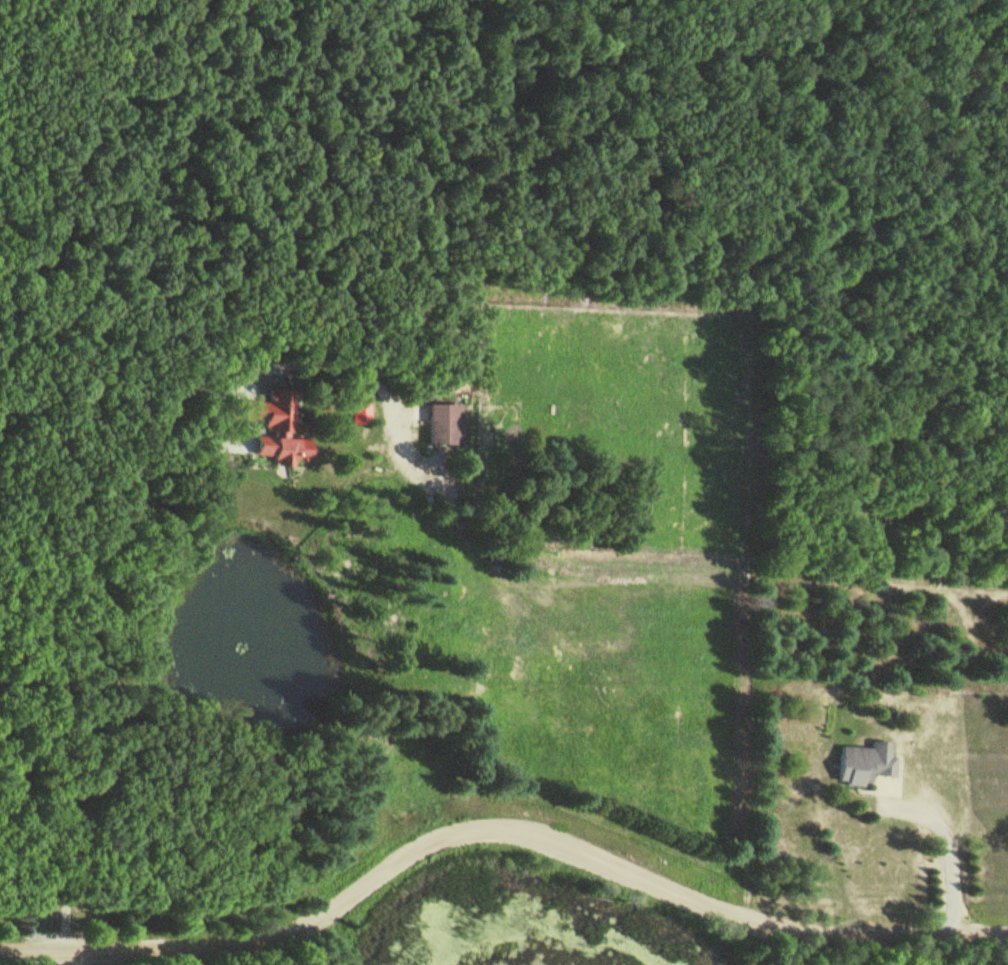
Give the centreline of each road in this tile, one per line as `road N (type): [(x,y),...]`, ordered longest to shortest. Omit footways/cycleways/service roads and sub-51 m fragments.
road 1 (residential): [(1007,933),(812,934),(654,886),(534,832),(487,826),(446,831),(413,847),(289,934),(239,947),(0,948)]
road 2 (track): [(710,583),(895,584)]

